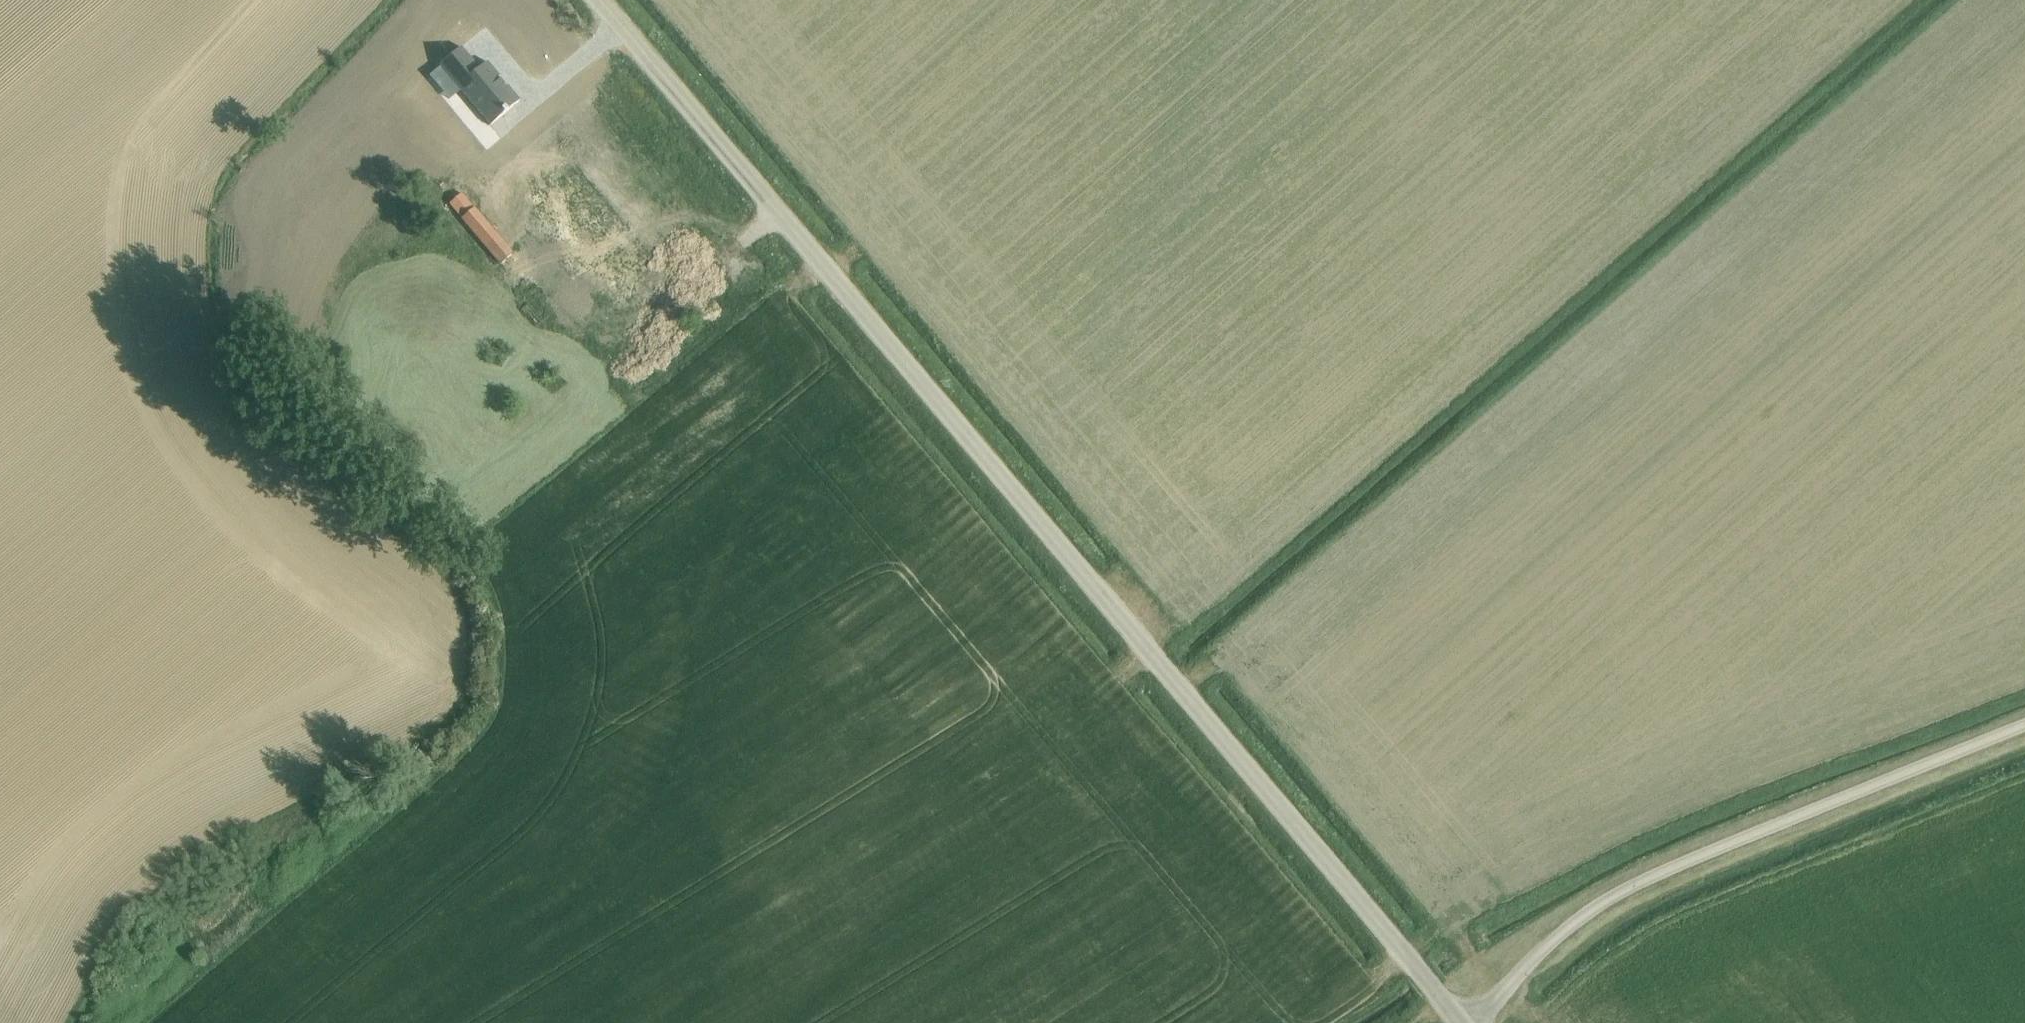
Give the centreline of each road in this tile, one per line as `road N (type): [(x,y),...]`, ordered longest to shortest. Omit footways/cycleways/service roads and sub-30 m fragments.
road 1 (unclassified): [(1461,1022),(596,0)]
road 2 (unclassified): [(1474,1022),(1537,954),(1651,876),(2024,723)]

